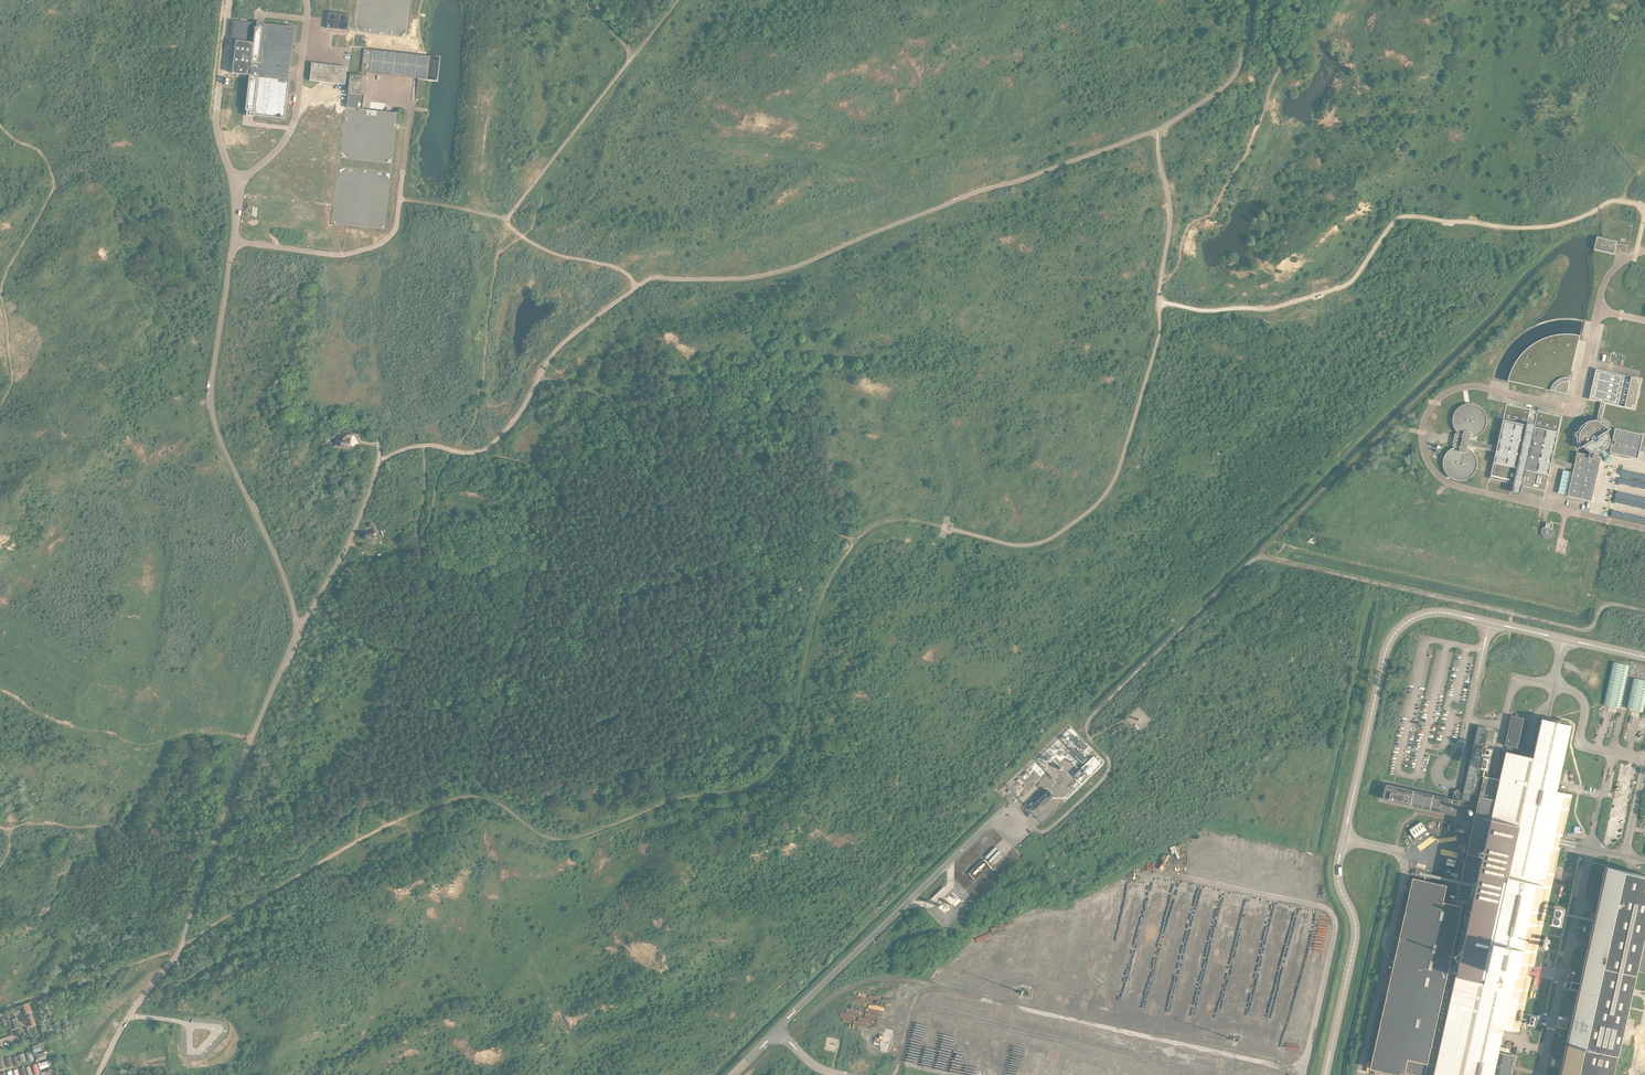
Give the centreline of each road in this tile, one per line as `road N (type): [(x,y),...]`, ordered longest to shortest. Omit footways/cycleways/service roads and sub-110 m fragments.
road 1 (unclassified): [(98,1074),(129,1017),(180,950),(252,738),(299,630)]
road 2 (unclassified): [(379,461),(424,446),(463,453),(492,444),(556,351),(637,287),(608,263),(526,244),(507,223)]
road 3 (unclassified): [(299,630),(213,419),(234,243)]
road 4 (unclassified): [(234,243),(346,254),(391,237),(400,200),(507,223)]
road 5 (unclassified): [(507,223),(679,0)]
road 6 (unclassified): [(235,183),(280,148),(294,125),(306,0)]
road 7 (unclassified): [(299,630),(356,527),(379,461)]
road 8 (unclassified): [(235,183),(216,119),(230,0)]

